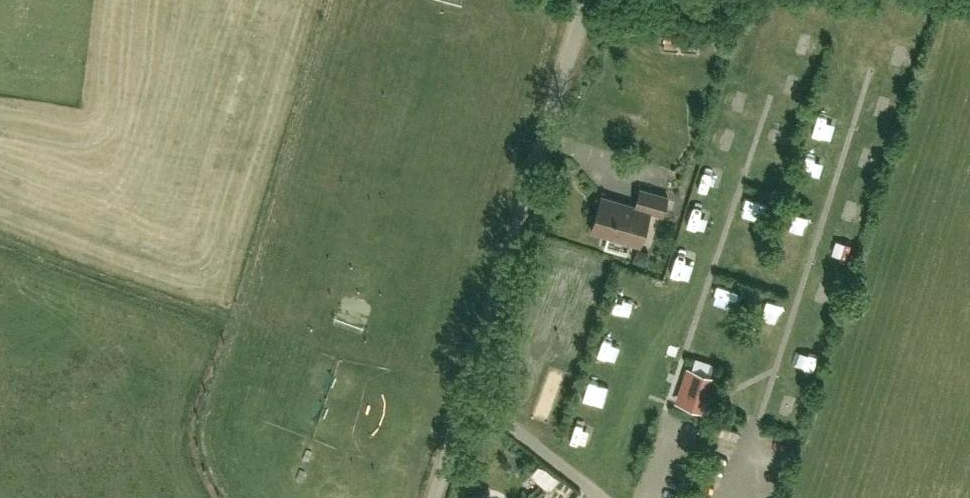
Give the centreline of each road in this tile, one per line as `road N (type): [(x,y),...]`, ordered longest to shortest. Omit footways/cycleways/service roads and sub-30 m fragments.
road 1 (unclassified): [(434,497),(584,0)]

